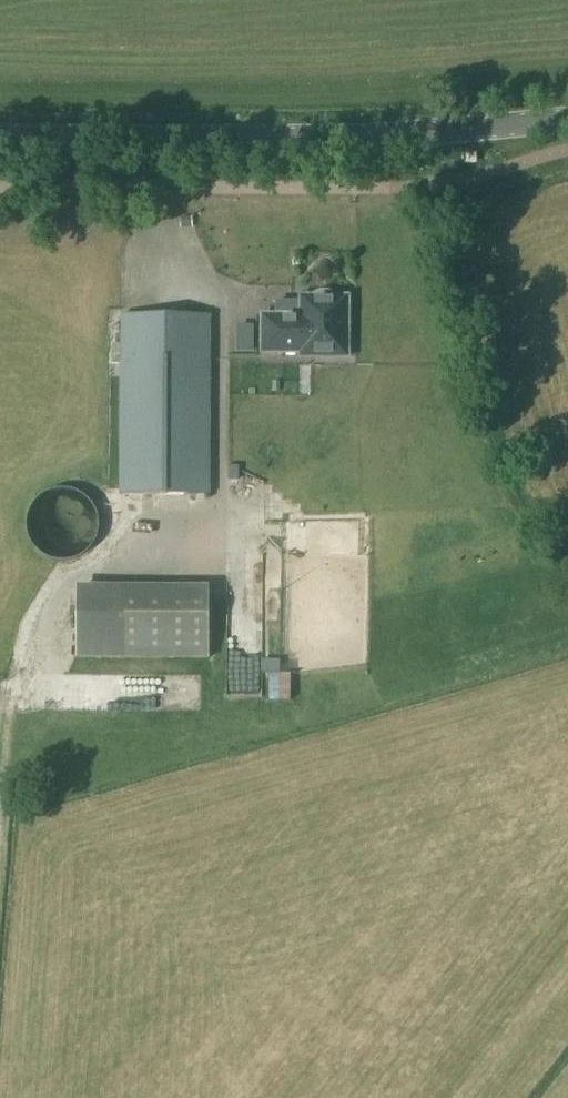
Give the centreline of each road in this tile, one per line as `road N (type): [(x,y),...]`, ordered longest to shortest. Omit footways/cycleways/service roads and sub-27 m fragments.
road 1 (tertiary): [(0,139),(321,138),(567,120)]
road 2 (track): [(567,577),(506,486),(473,391),(422,132)]

